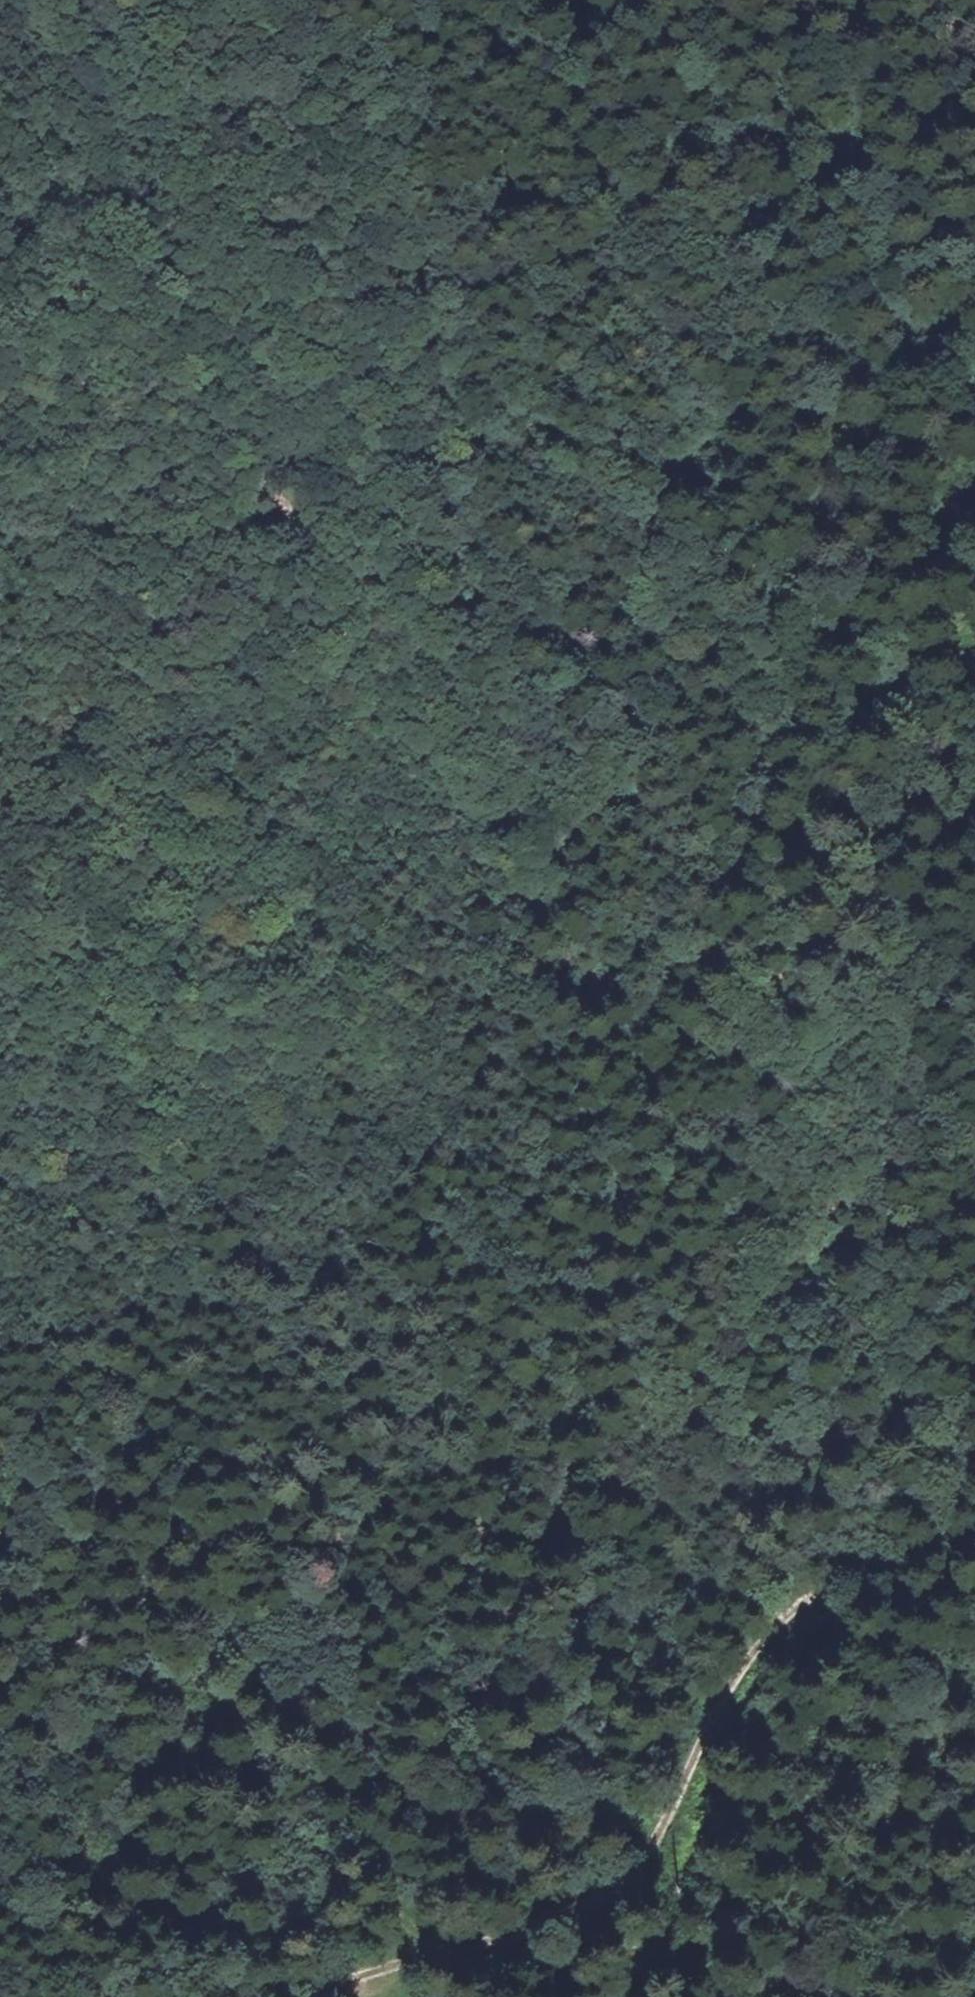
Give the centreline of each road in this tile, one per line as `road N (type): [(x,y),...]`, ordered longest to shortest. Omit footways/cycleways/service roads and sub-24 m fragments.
road 1 (track): [(974,1523),(803,1598),(722,1712),(624,1878),(503,1948),(398,1949),(304,1996)]

